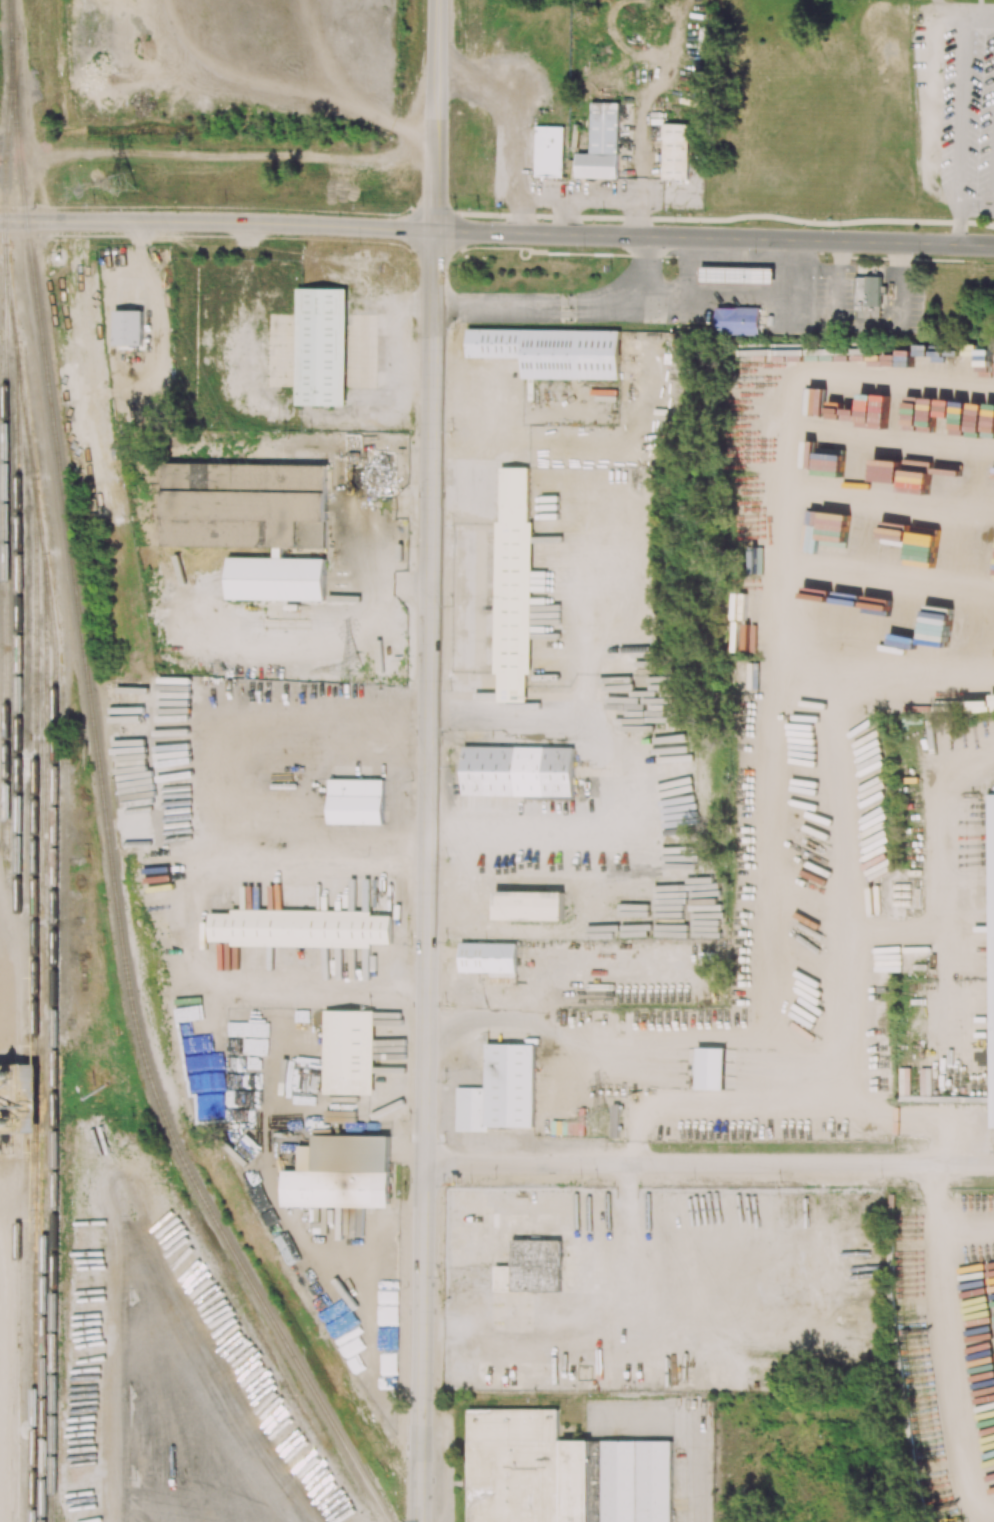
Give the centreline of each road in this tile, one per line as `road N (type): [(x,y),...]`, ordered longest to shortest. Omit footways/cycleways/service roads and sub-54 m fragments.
road 1 (tertiary): [(419,1521),(434,231)]
road 2 (secondary): [(434,231),(993,245)]
road 3 (secondary): [(434,231),(0,222)]
road 4 (tertiary): [(684,1164),(993,1163)]
road 5 (tertiary): [(684,1164),(423,1163)]
road 6 (tertiary): [(437,0),(434,231)]

